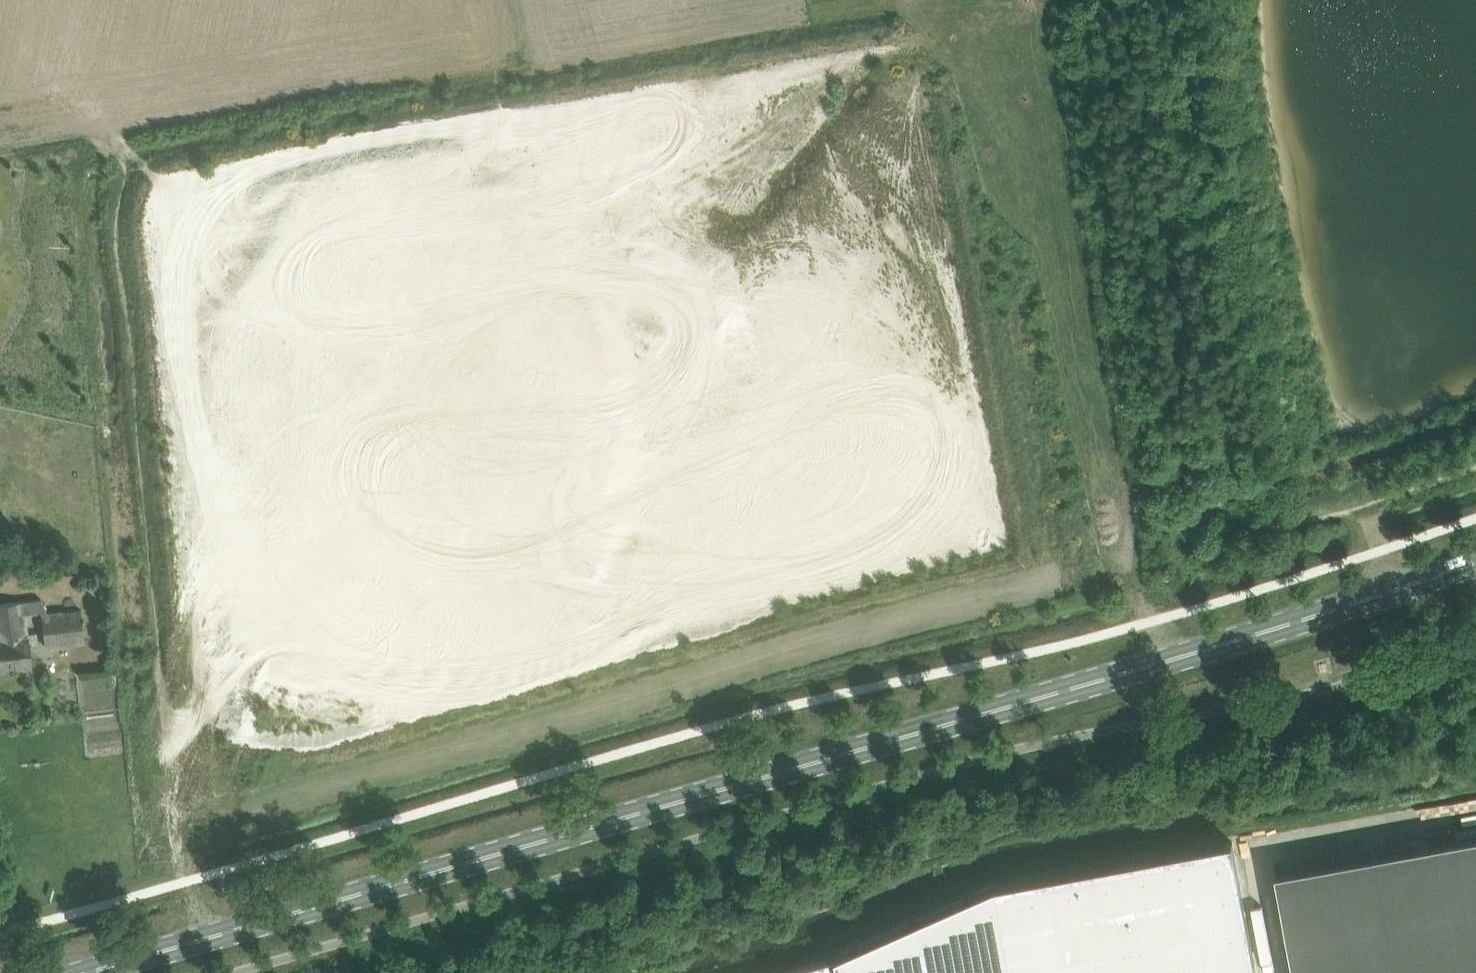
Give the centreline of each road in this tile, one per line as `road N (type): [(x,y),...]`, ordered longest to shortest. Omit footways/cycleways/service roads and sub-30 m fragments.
road 1 (primary): [(106,972),(947,729),(1475,564)]

